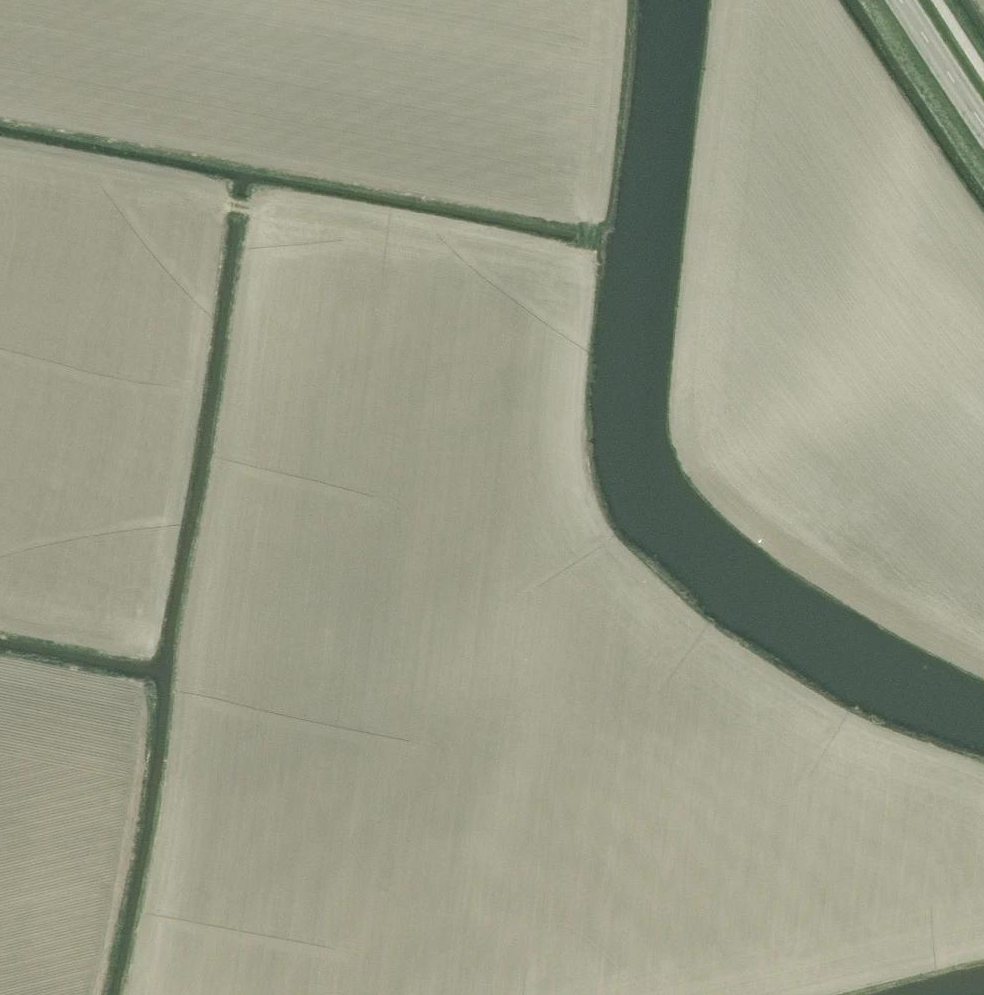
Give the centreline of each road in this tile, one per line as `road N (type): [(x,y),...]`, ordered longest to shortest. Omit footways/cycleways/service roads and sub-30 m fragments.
road 1 (secondary): [(983,124),(901,0)]

